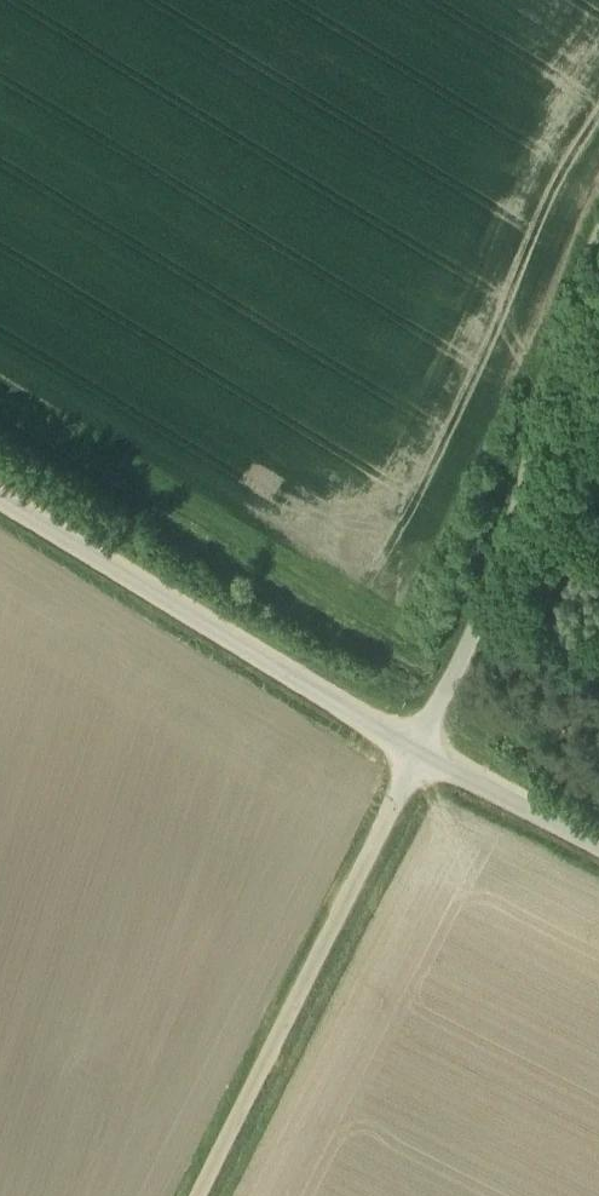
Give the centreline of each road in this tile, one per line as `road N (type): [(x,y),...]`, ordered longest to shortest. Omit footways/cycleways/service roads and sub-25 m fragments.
road 1 (unclassified): [(598,267),(420,751)]
road 2 (unclassified): [(198,1195),(420,751)]
road 3 (unclassified): [(420,751),(0,498)]
road 4 (unclassified): [(598,844),(420,751)]

